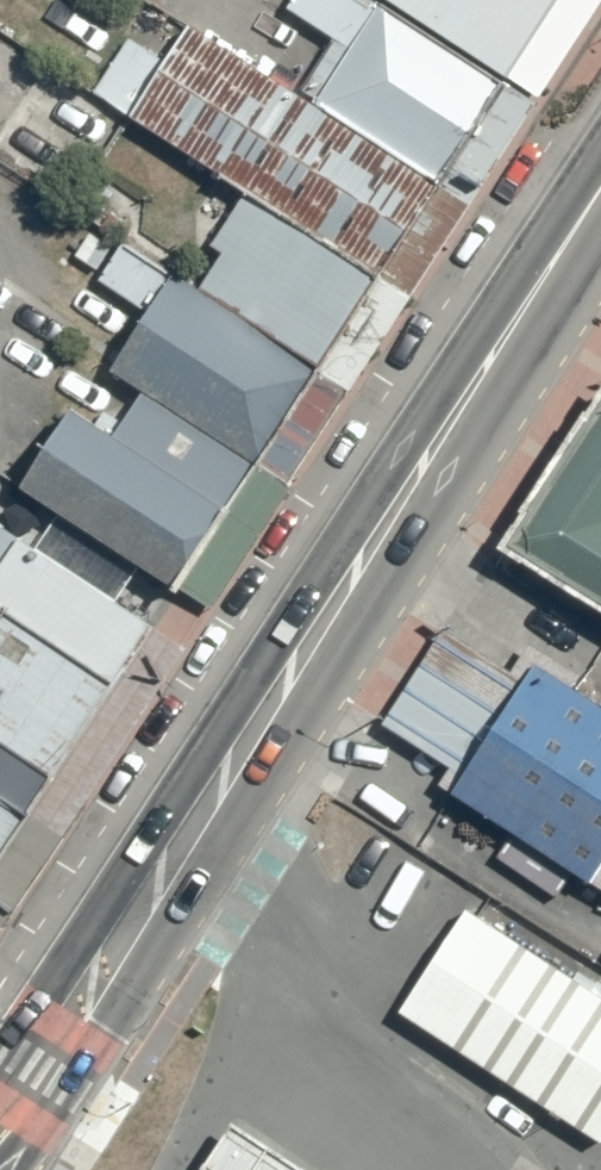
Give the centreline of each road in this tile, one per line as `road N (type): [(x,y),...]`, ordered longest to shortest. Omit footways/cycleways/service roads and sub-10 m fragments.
road 1 (trunk): [(0,1109),(600,189)]

